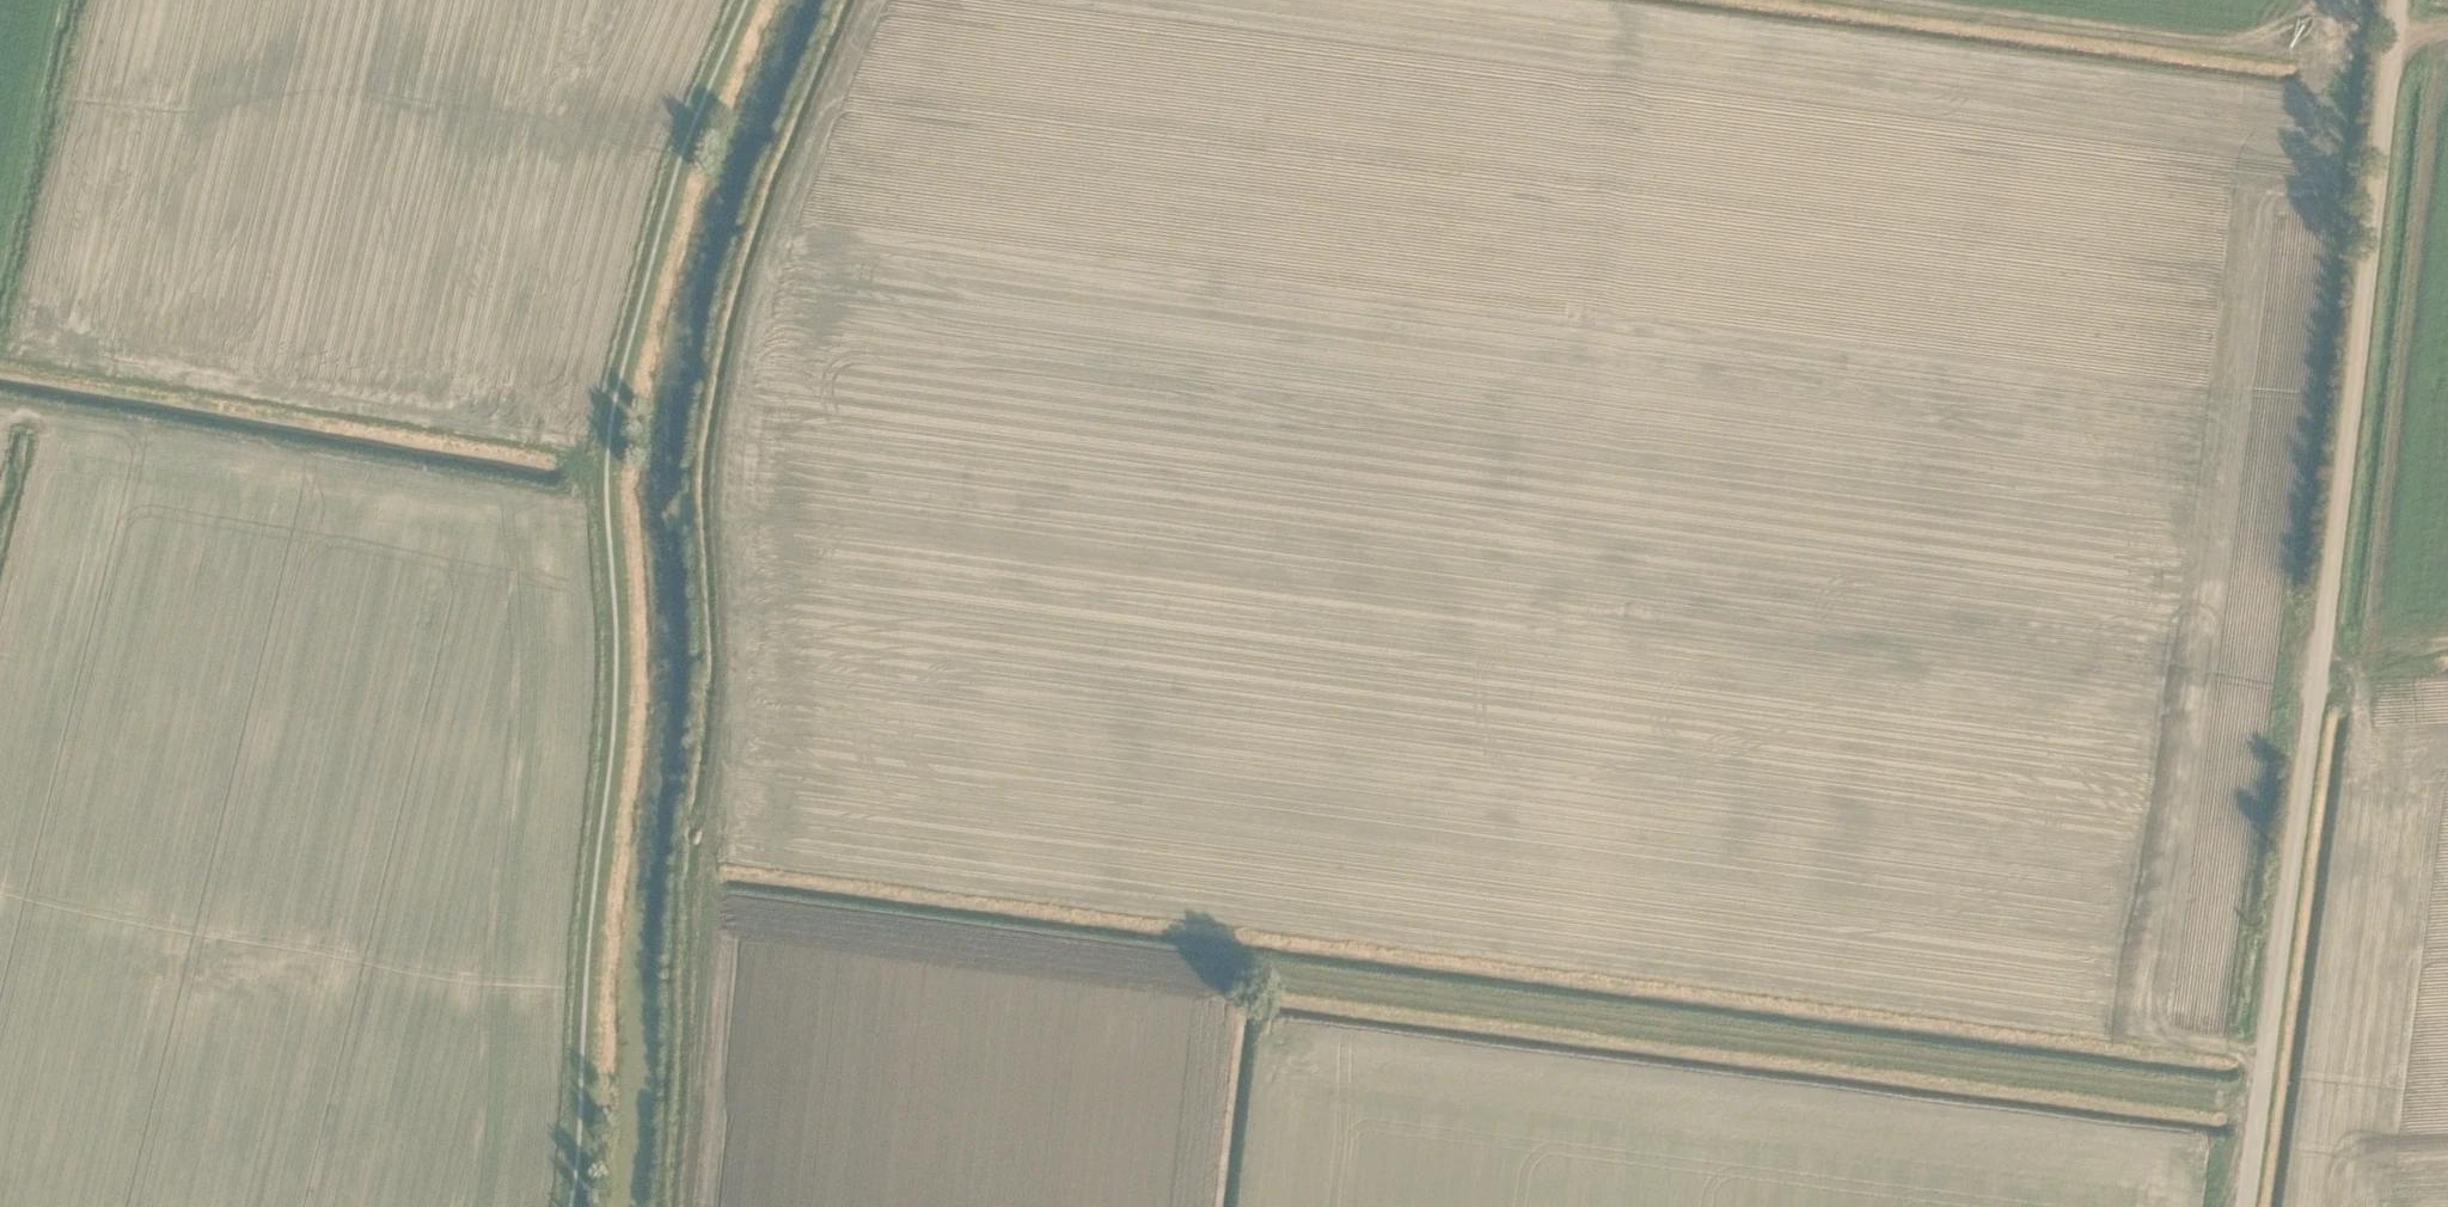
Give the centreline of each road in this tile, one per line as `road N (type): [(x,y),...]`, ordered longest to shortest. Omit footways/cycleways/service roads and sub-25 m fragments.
road 1 (unclassified): [(2243,1206),(2394,0)]

